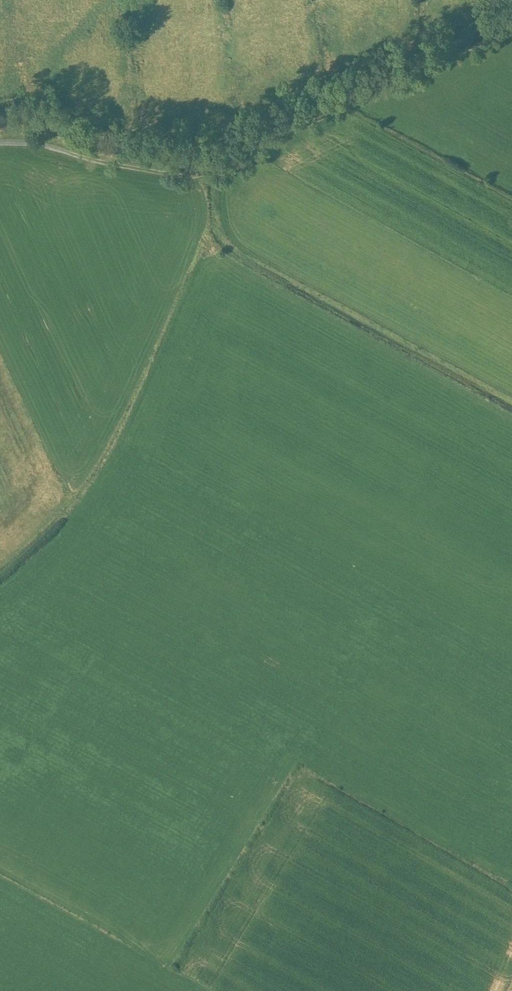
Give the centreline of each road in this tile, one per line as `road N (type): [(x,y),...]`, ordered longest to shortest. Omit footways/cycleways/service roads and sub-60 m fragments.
road 1 (track): [(164,197),(131,176),(55,151),(0,146)]

